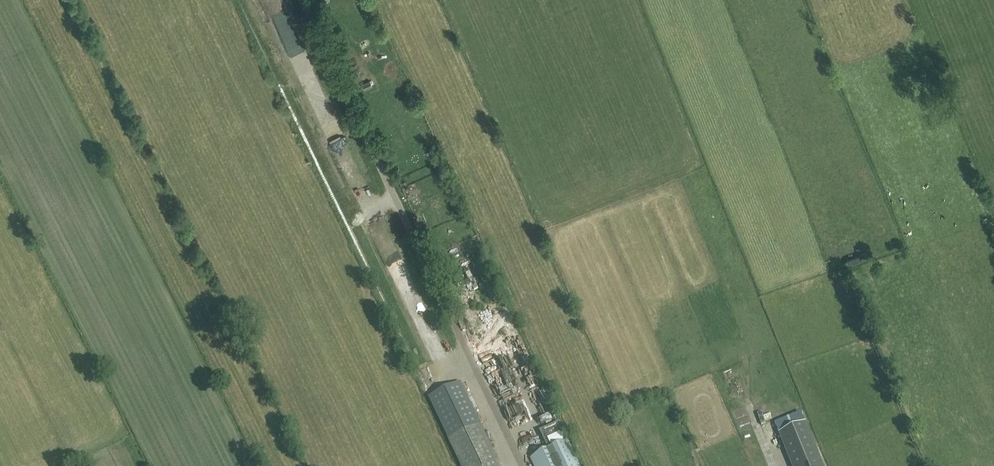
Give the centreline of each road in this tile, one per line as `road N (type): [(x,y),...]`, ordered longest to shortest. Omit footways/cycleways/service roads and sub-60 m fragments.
road 1 (unclassified): [(520,465),(304,0)]

